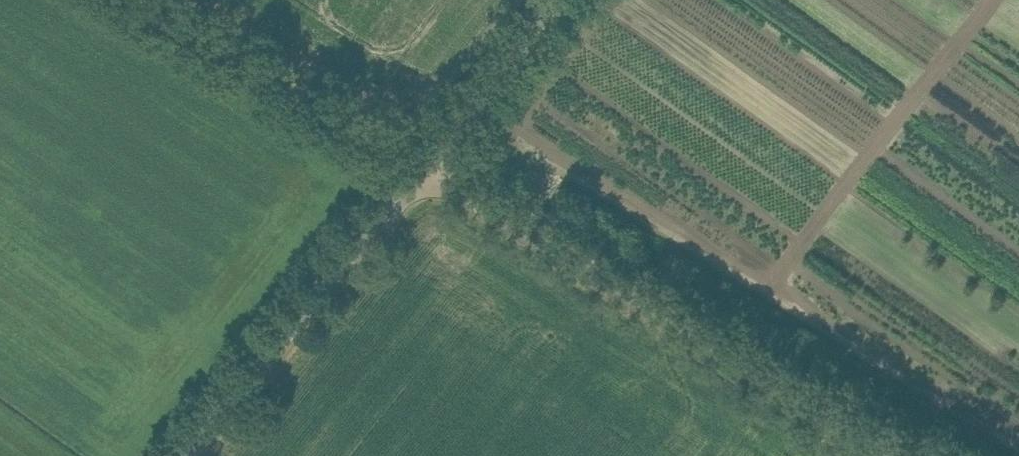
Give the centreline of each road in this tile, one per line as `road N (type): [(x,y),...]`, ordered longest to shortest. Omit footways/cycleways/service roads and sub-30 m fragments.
road 1 (unclassified): [(901,455),(434,174)]
road 2 (tertiary): [(204,455),(434,174)]
road 3 (tertiary): [(434,174),(573,0)]

